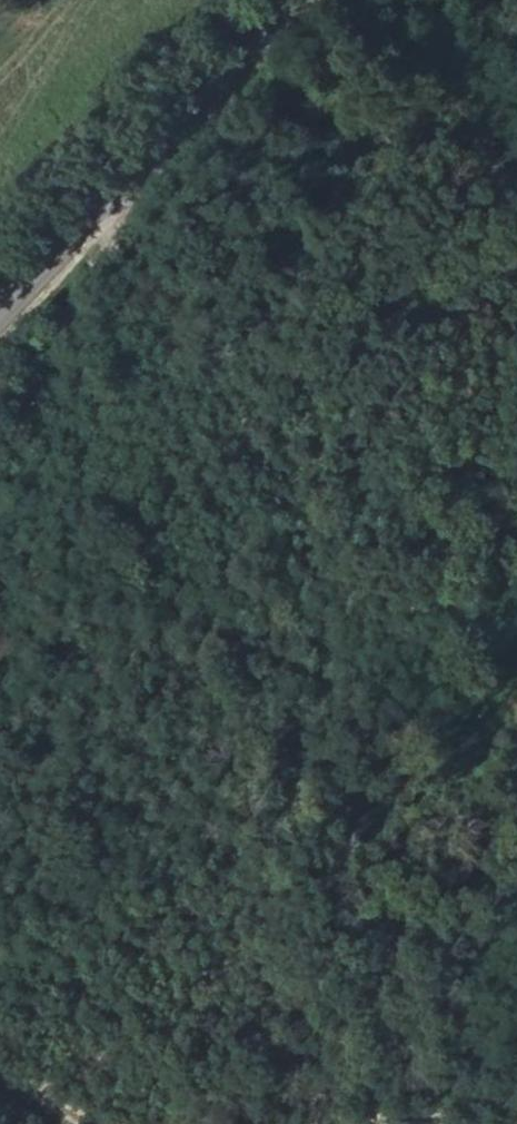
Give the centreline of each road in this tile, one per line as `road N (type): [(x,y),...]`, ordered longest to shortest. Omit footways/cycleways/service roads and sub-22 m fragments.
road 1 (secondary): [(0,312),(310,0)]
road 2 (track): [(49,255),(54,356),(0,525)]
road 3 (track): [(0,1058),(13,1080),(100,1123)]

